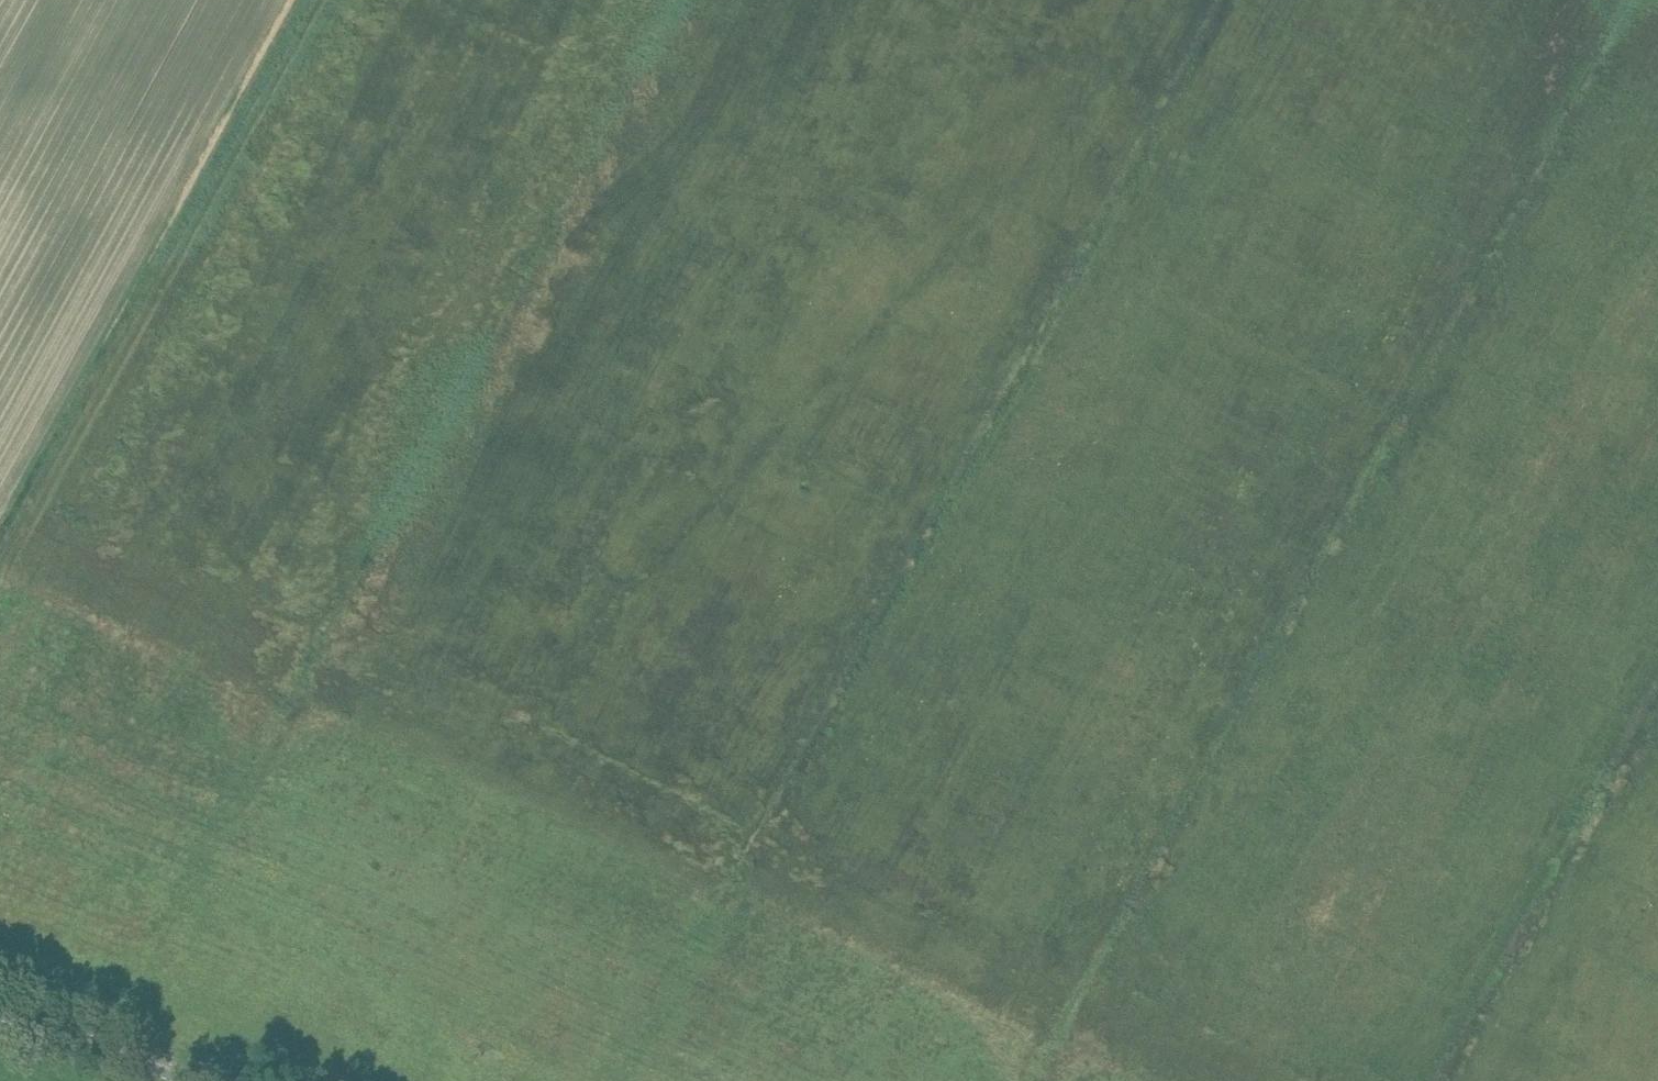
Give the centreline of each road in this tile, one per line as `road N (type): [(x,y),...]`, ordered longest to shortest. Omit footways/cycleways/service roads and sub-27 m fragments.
road 1 (secondary): [(194,1080),(0,1012)]

